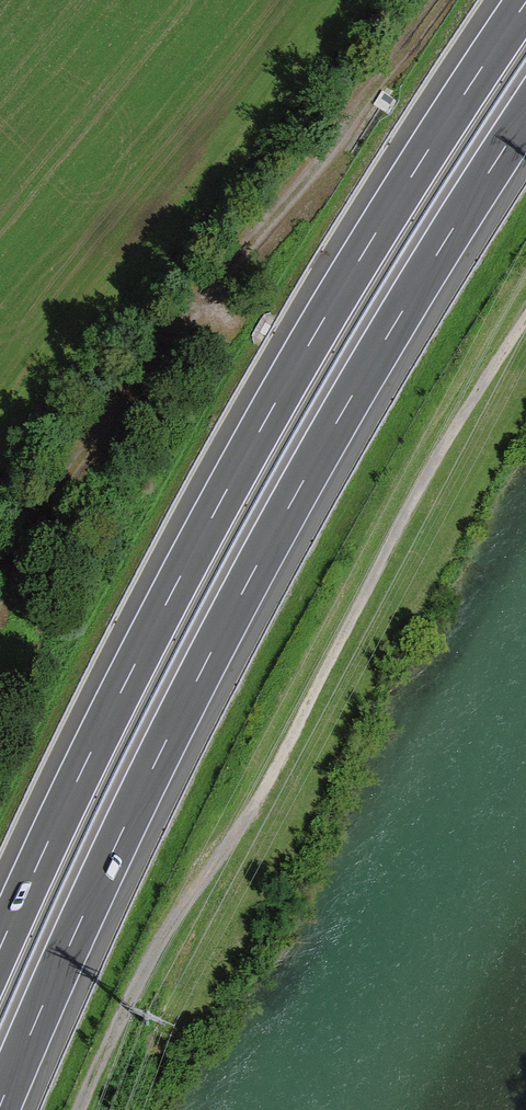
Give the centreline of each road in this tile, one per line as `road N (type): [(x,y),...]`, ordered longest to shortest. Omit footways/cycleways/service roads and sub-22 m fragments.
road 1 (motorway): [(0,1106),(124,825),(275,529),(444,238),(525,116)]
road 2 (motorway): [(525,3),(223,494),(67,795),(0,951)]
road 3 (track): [(75,1109),(173,916),(277,759),(451,435),(525,319)]
road 4 (track): [(0,596),(163,338),(345,131),(433,0)]

